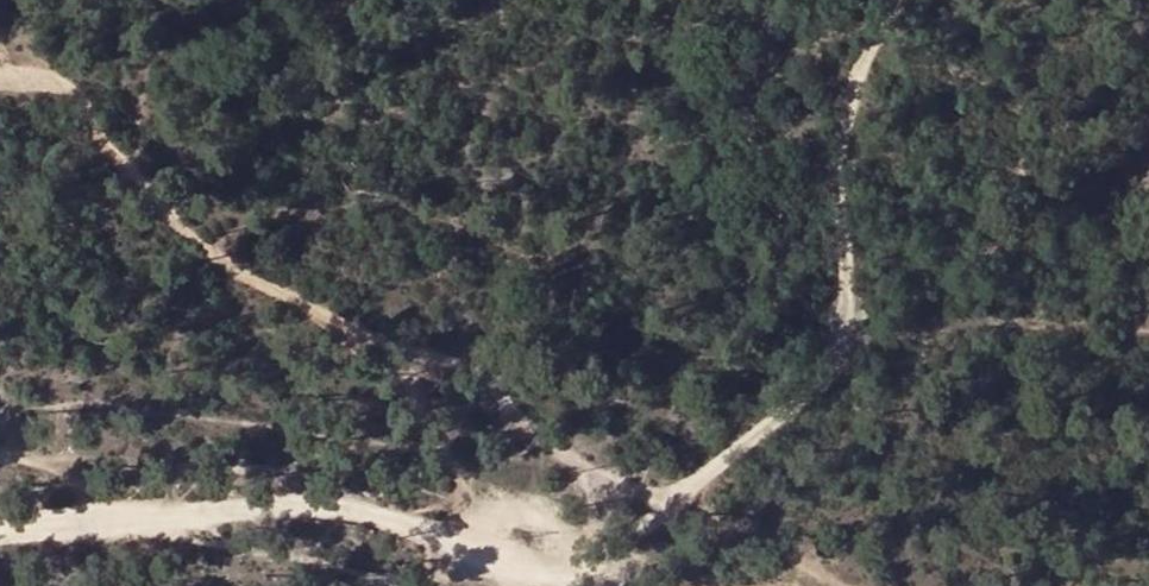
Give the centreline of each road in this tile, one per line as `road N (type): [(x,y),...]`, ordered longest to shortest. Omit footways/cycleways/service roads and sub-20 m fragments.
road 1 (track): [(620,584),(710,471),(781,413),(829,360),(844,307),(847,240),(835,186),(848,116),(891,0)]
road 2 (track): [(625,585),(353,514),(273,506),(0,524)]

